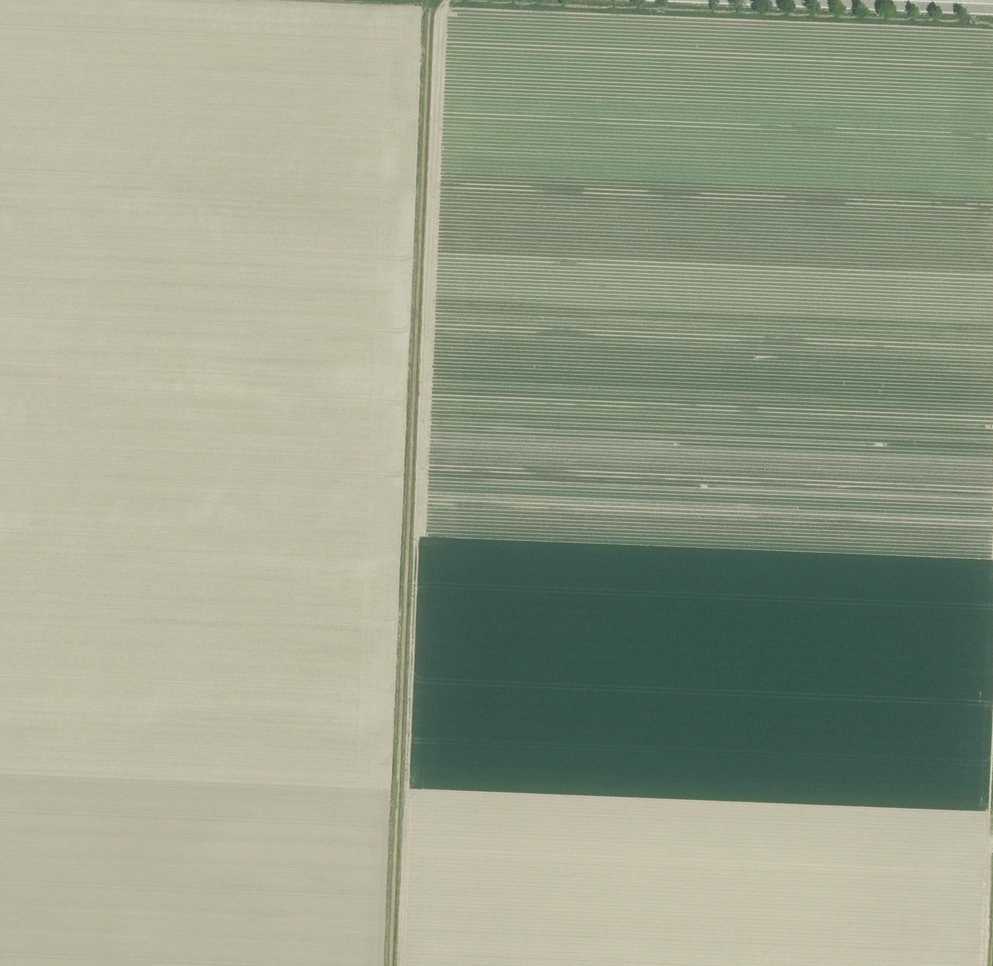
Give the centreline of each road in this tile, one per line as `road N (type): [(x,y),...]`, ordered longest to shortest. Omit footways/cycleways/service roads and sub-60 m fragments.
road 1 (unclassified): [(757,0),(992,9)]

